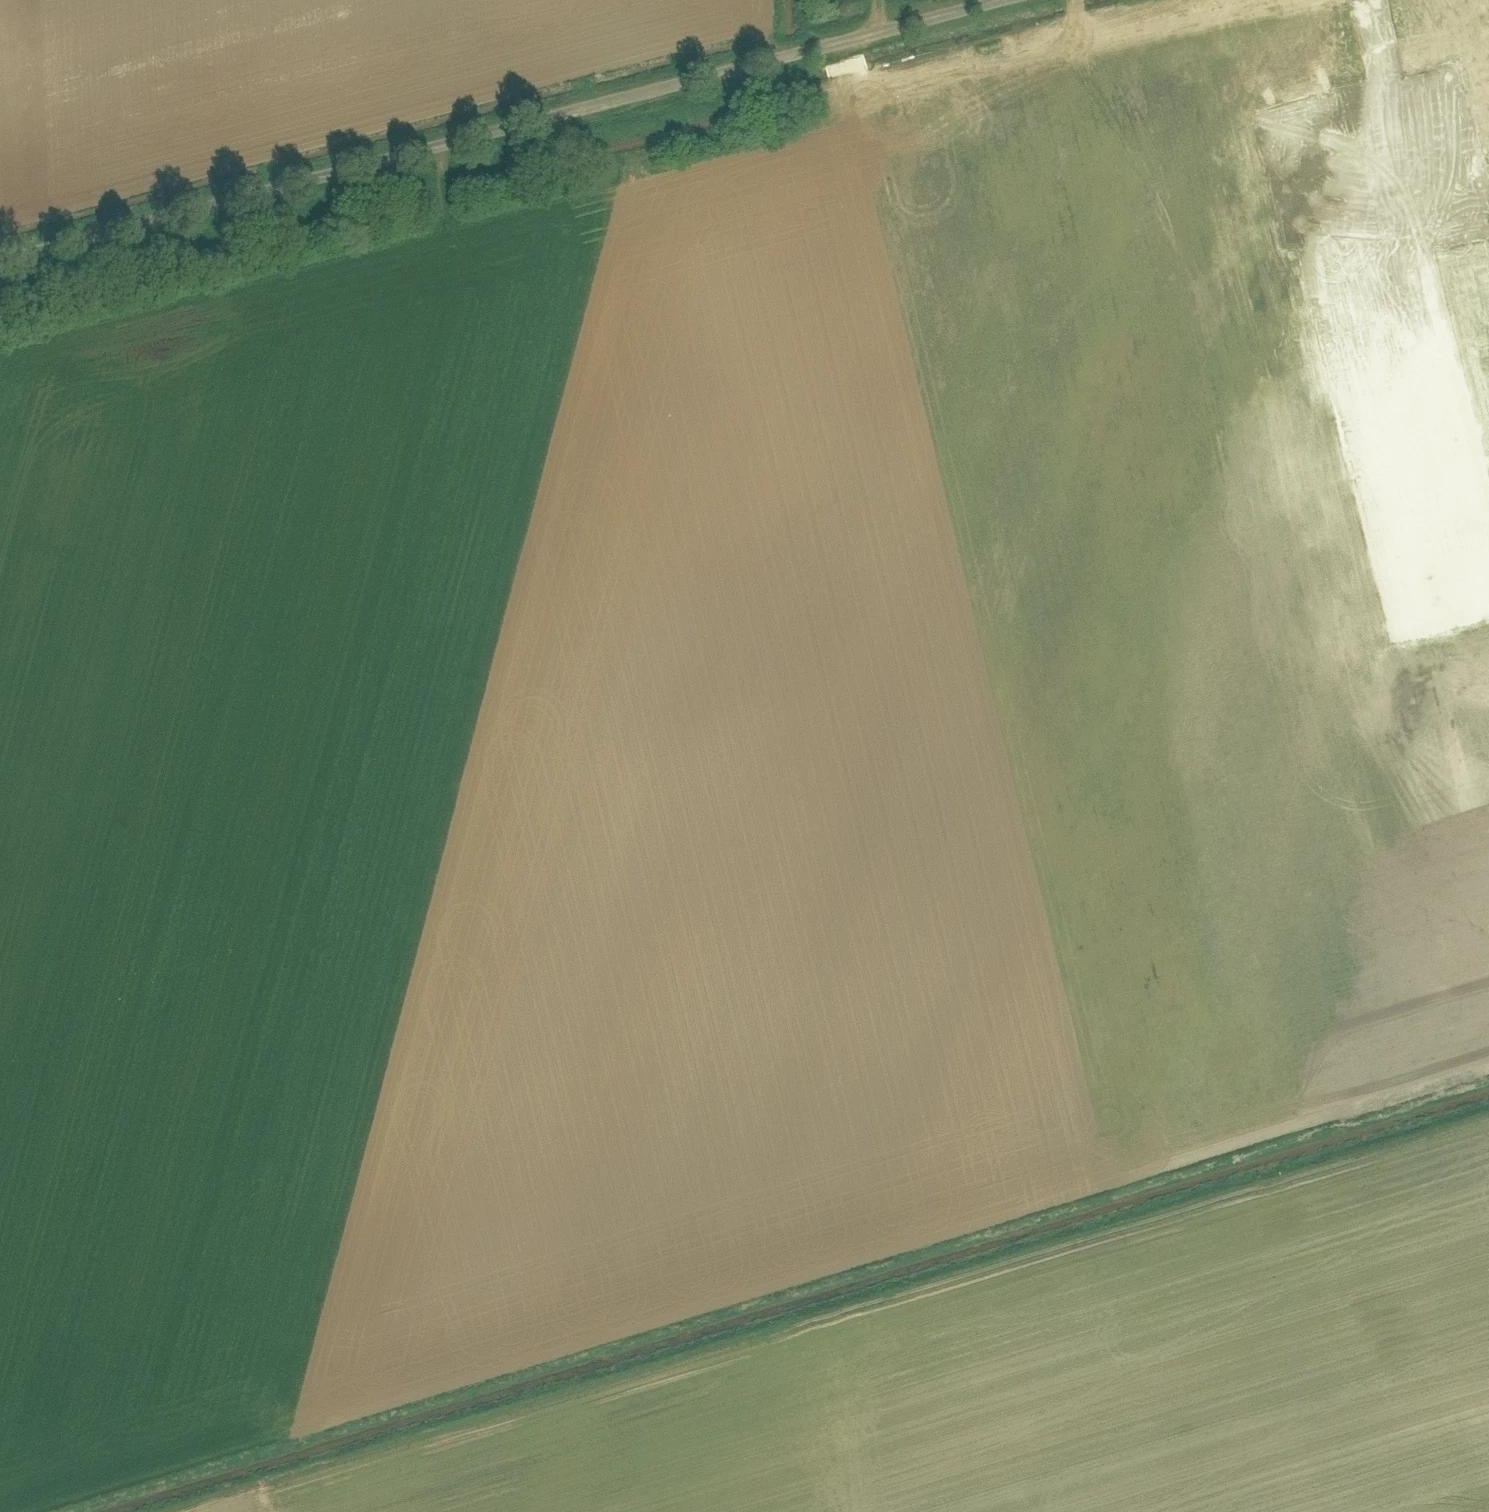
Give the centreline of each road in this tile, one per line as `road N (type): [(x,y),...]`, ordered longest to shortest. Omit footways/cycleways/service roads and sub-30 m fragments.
road 1 (unclassified): [(1031,0),(0,266)]

